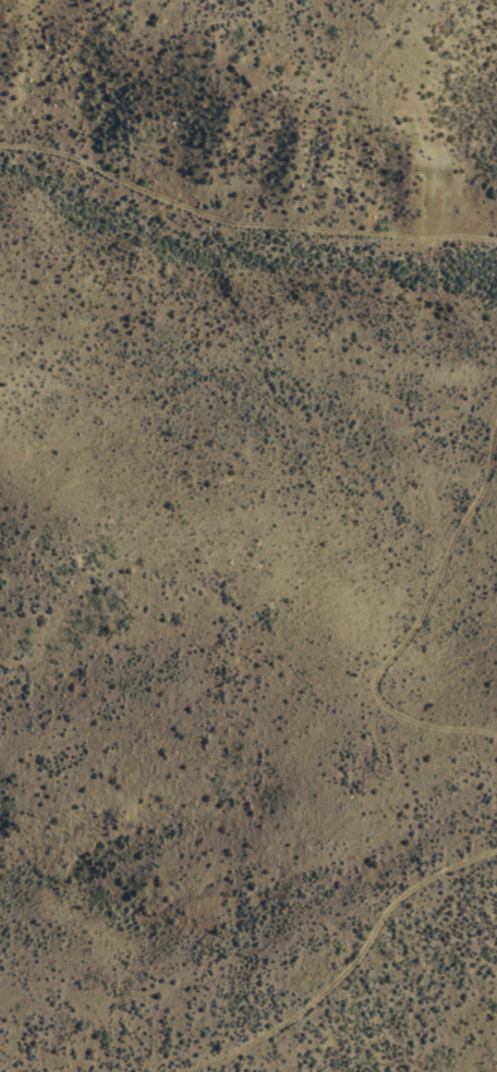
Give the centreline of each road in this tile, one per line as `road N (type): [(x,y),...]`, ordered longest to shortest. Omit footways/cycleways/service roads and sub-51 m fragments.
road 1 (track): [(0,151),(62,165),(221,232),(496,253)]
road 2 (track): [(496,395),(468,485),(365,701),(411,731),(496,745)]
road 3 (track): [(496,857),(396,901),(310,1006),(190,1071)]

